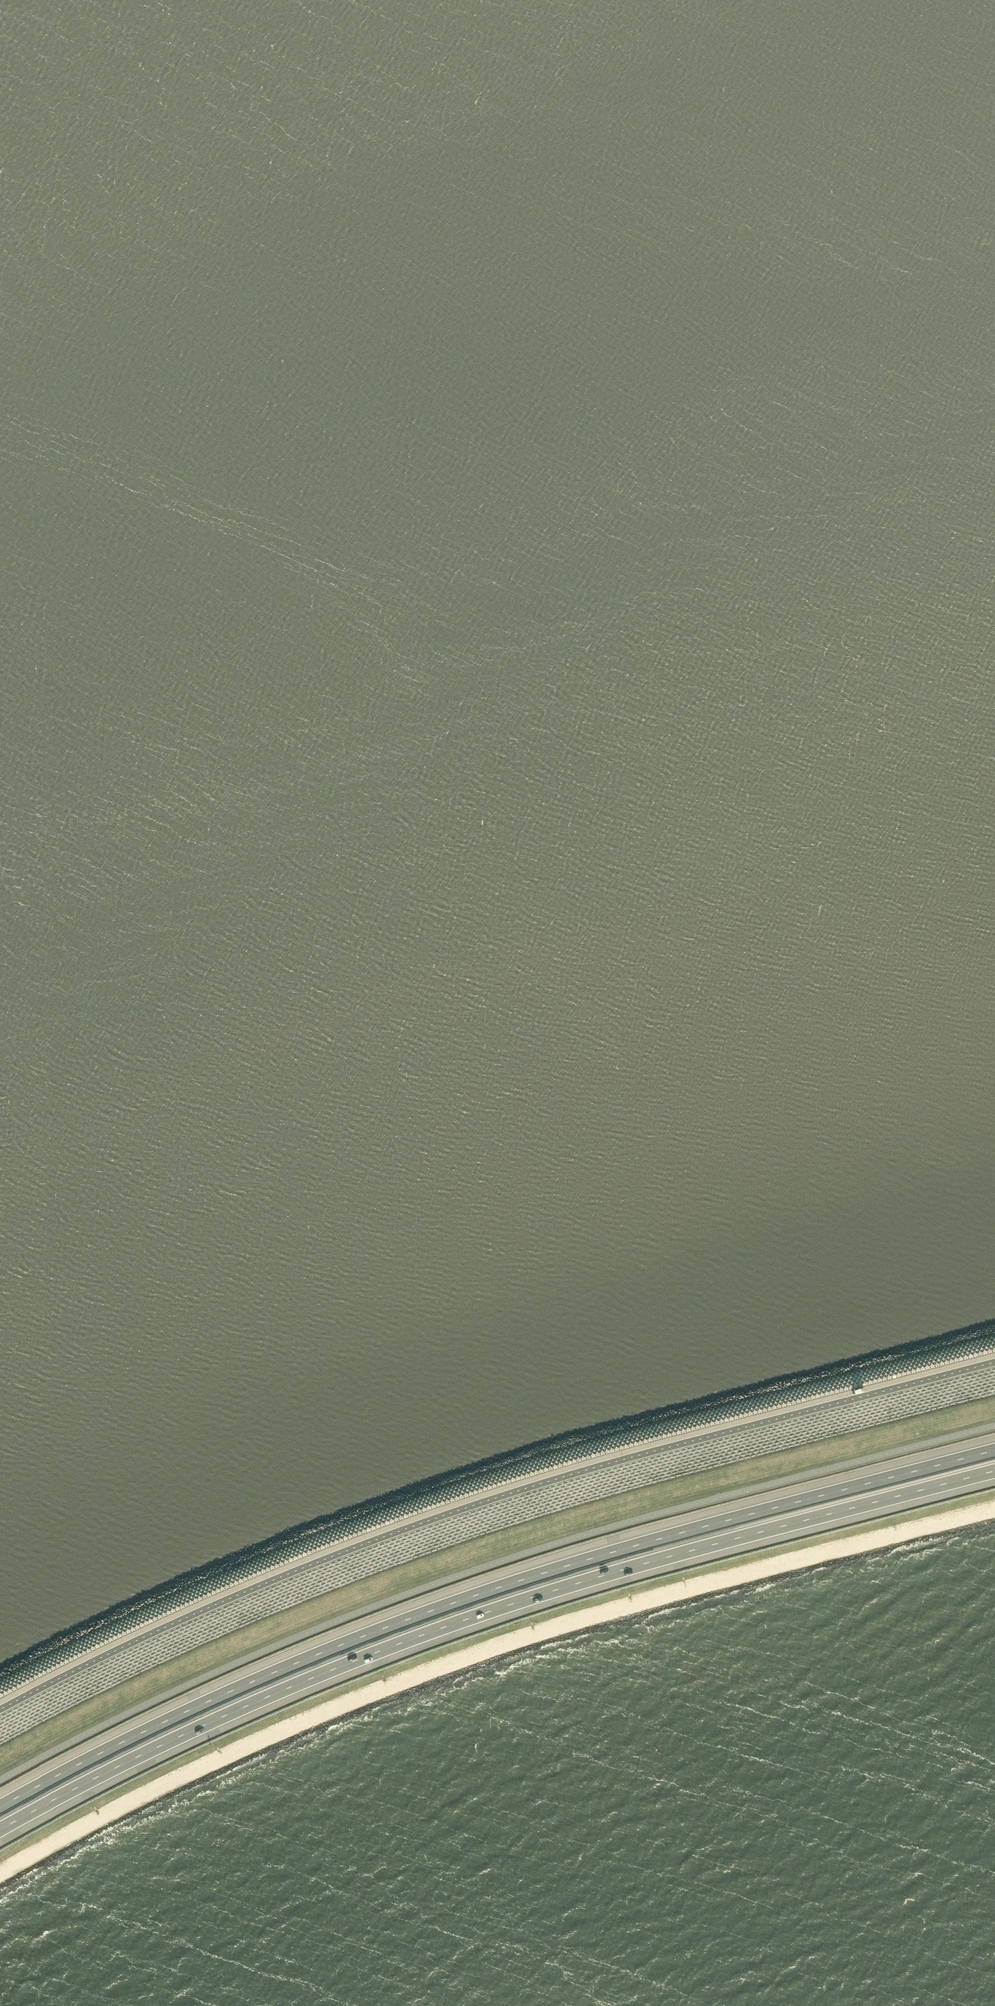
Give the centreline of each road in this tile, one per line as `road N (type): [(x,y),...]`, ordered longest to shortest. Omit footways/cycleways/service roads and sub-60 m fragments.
road 1 (motorway): [(0,1828),(203,1725),(472,1617),(994,1470)]
road 2 (motorway): [(994,1450),(466,1597),(195,1707),(0,1805)]

